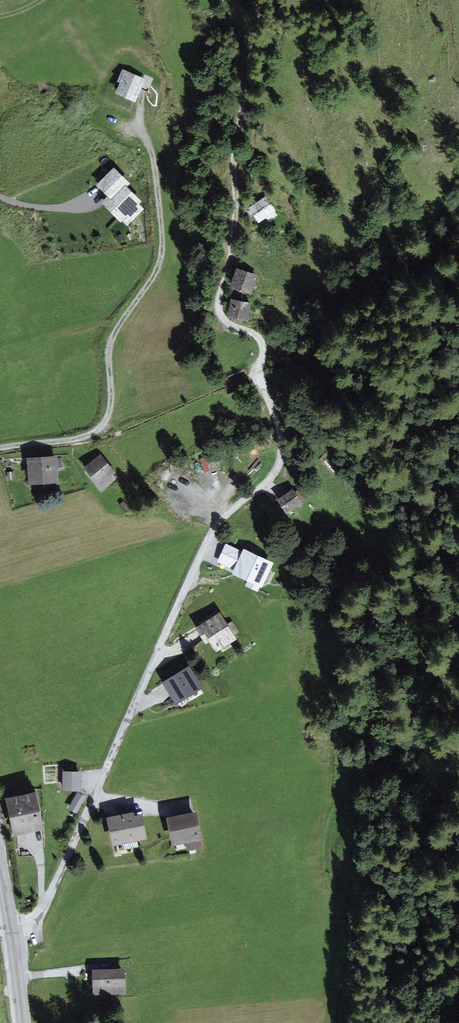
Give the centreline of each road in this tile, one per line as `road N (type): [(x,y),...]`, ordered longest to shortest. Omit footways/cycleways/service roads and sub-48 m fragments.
road 1 (residential): [(10,929),(33,920),(48,897),(207,540),(281,458)]
road 2 (track): [(281,458),(258,375),(261,343),(225,319),(219,306),(236,208),(236,137),(261,0)]
road 3 (track): [(142,93),(162,251),(114,334),(109,413),(88,436),(0,448)]

